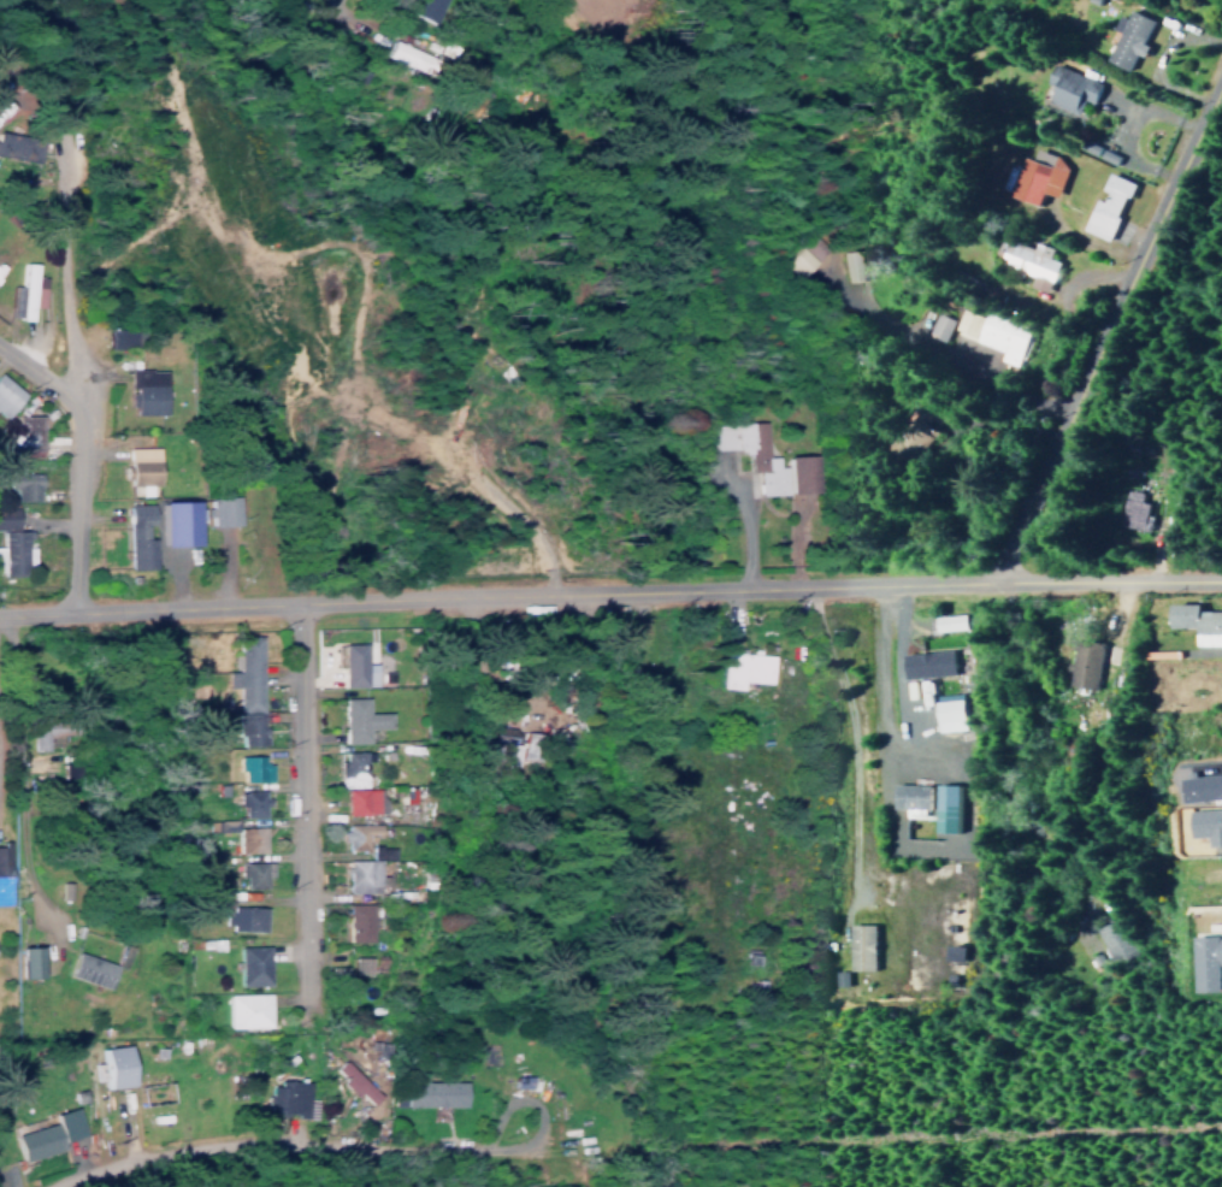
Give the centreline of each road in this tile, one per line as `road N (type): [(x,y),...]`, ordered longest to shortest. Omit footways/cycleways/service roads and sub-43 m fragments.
road 1 (residential): [(1221,576),(649,585),(0,611)]
road 2 (residential): [(77,609),(85,427),(75,397),(81,364),(65,143),(45,87),(0,53)]
road 3 (residential): [(998,577),(1072,391),(1221,70)]
road 4 (residential): [(454,1142),(264,1133),(124,1156),(37,1186)]
road 5 (residential): [(309,988),(303,598)]

